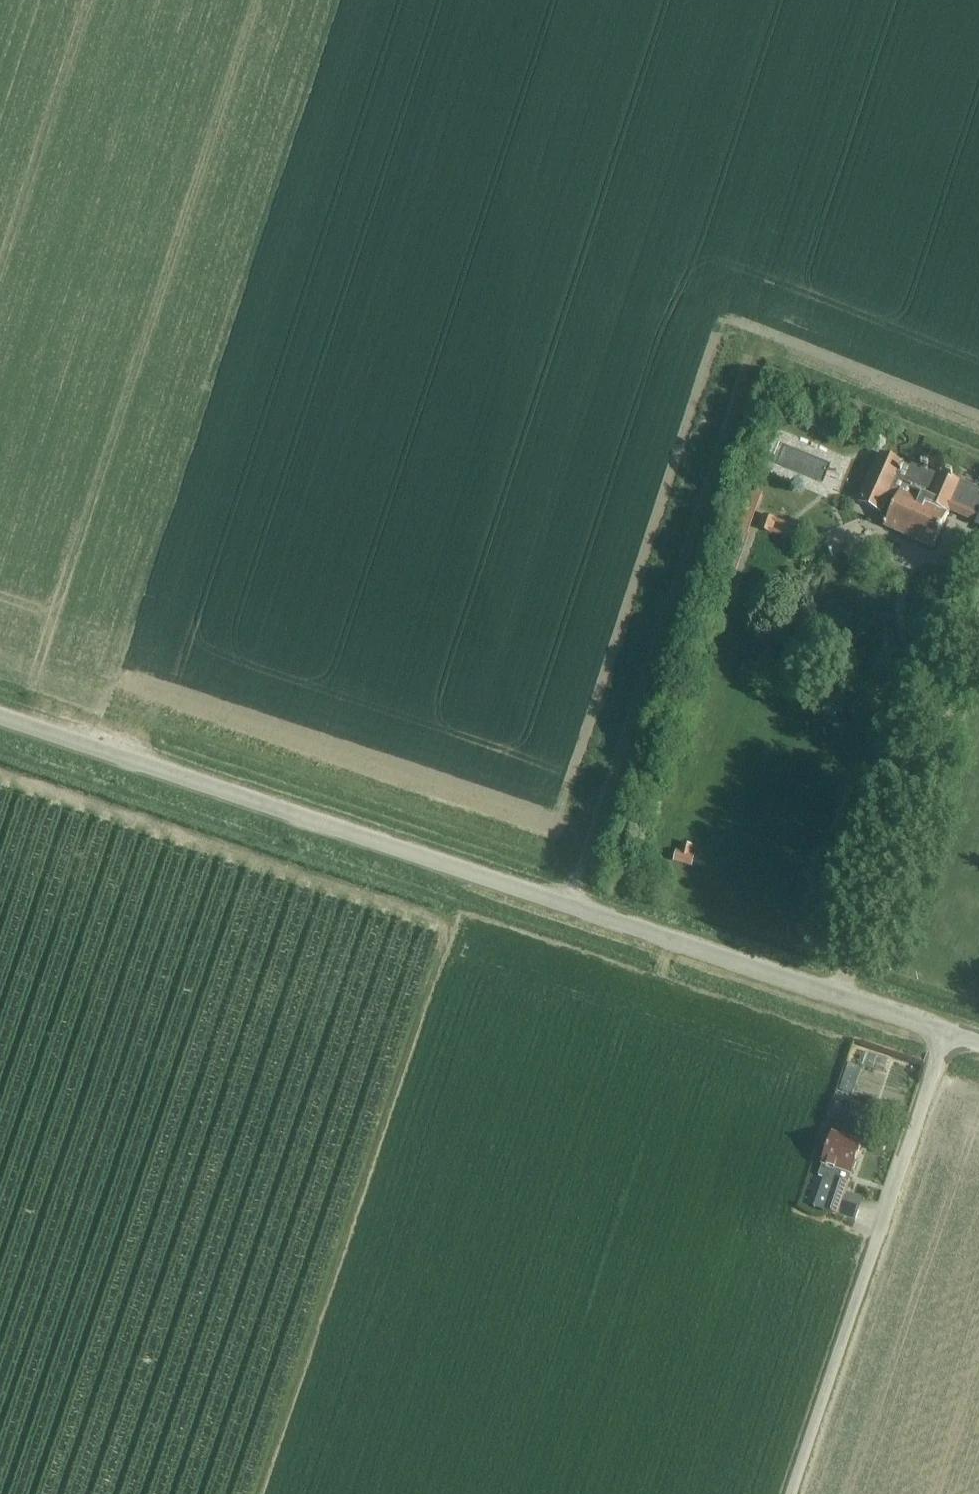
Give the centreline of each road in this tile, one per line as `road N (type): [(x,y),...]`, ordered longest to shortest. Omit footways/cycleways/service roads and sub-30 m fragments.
road 1 (unclassified): [(978,1043),(0,715)]
road 2 (track): [(567,905),(759,321)]

